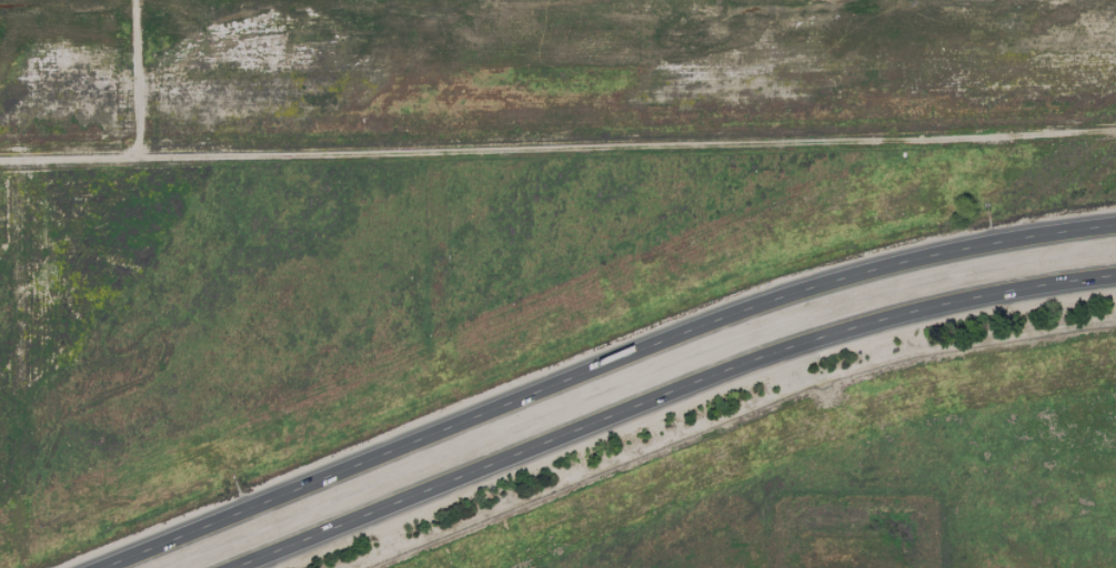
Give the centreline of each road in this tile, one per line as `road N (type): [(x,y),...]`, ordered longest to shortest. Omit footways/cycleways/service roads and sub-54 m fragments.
road 1 (track): [(1115,124),(0,152)]
road 2 (primary): [(1115,224),(948,252),(746,310),(101,567)]
road 3 (primary): [(236,567),(752,361),(954,302),(1115,276)]

